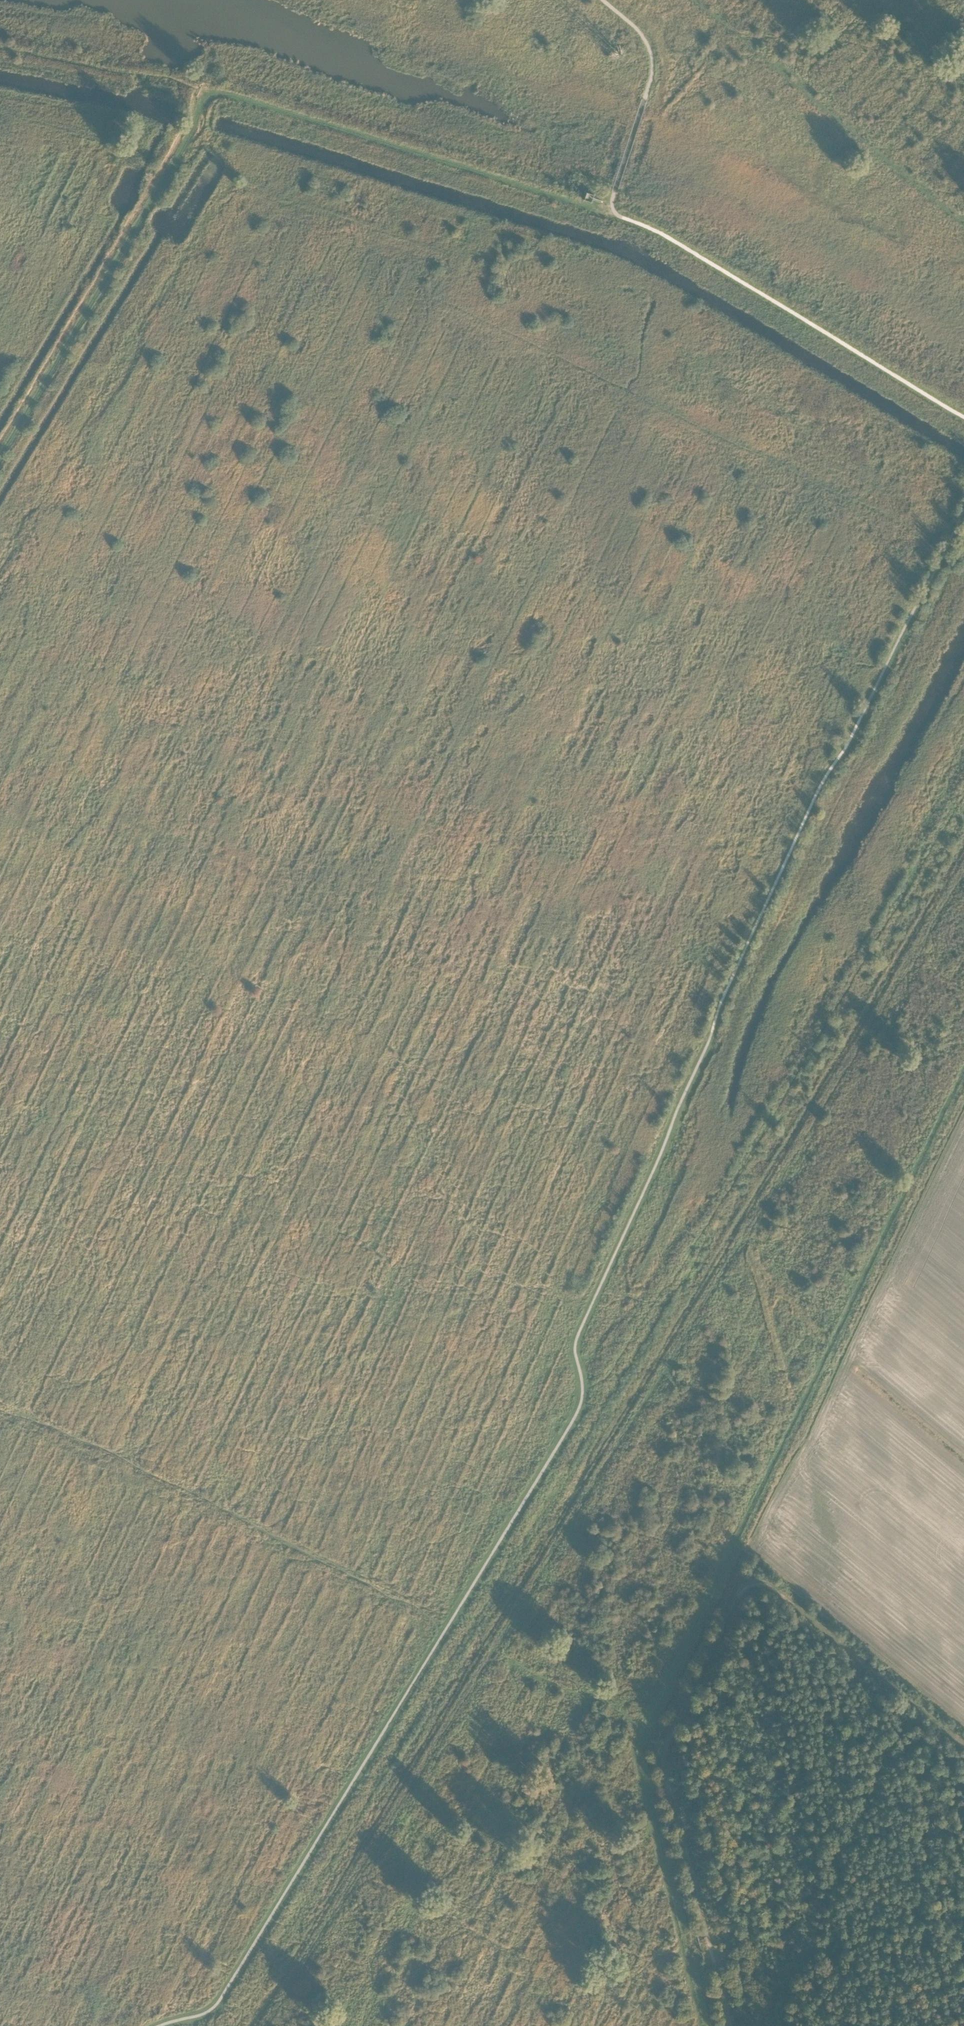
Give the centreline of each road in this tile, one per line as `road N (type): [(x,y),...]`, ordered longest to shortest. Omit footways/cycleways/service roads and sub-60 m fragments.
road 1 (track): [(210,94),(614,214)]
road 2 (track): [(0,456),(191,140),(210,94)]

